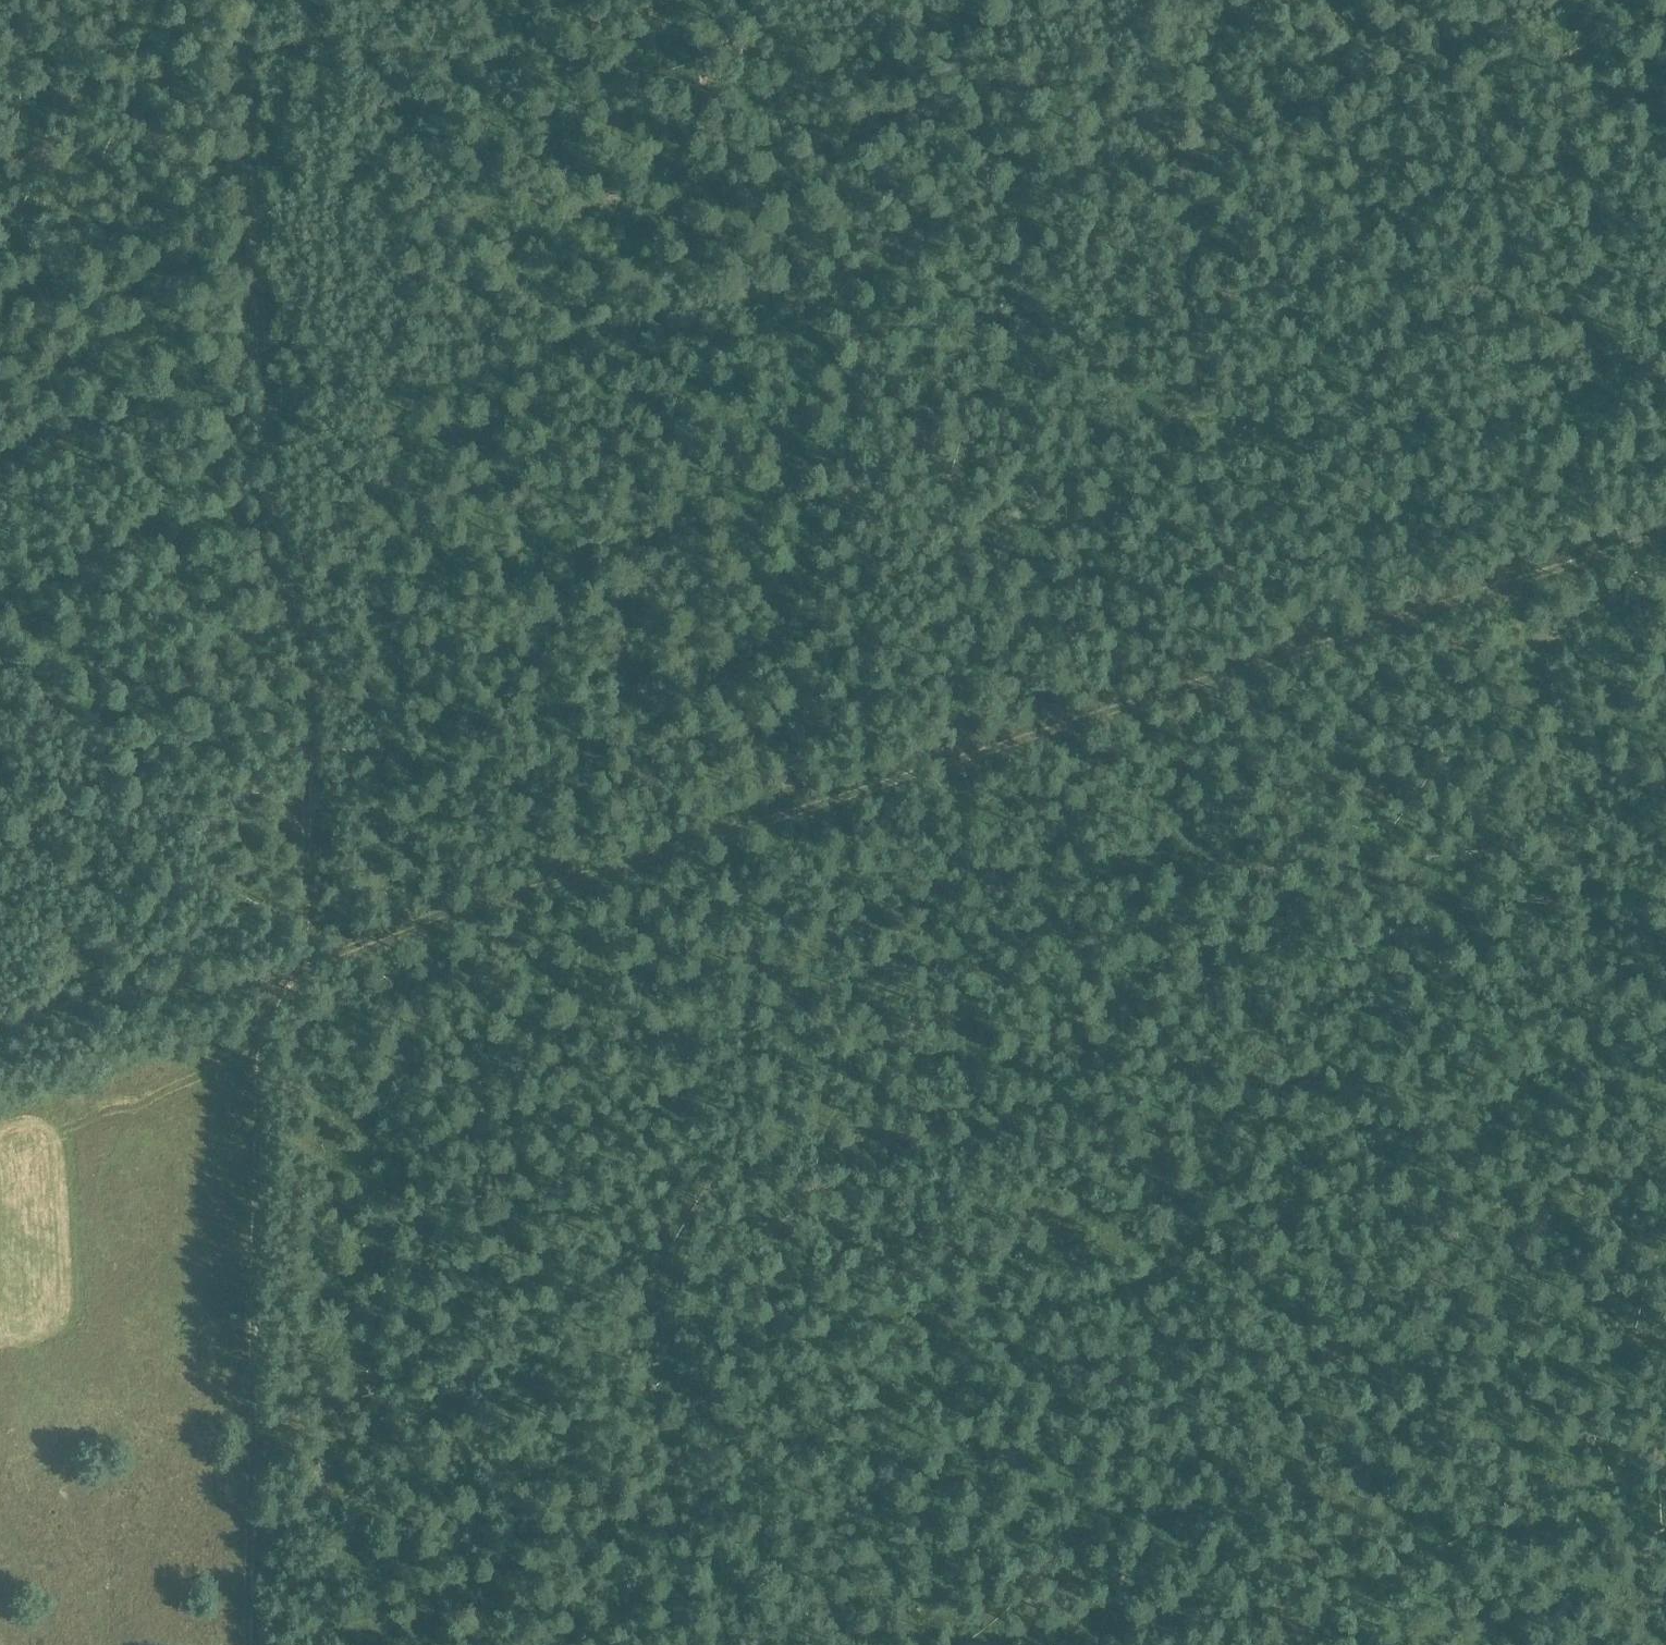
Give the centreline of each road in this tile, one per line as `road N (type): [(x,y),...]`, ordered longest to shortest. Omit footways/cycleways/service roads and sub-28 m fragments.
road 1 (track): [(0,1032),(269,987),(1665,537)]
road 2 (track): [(250,1644),(269,987)]

